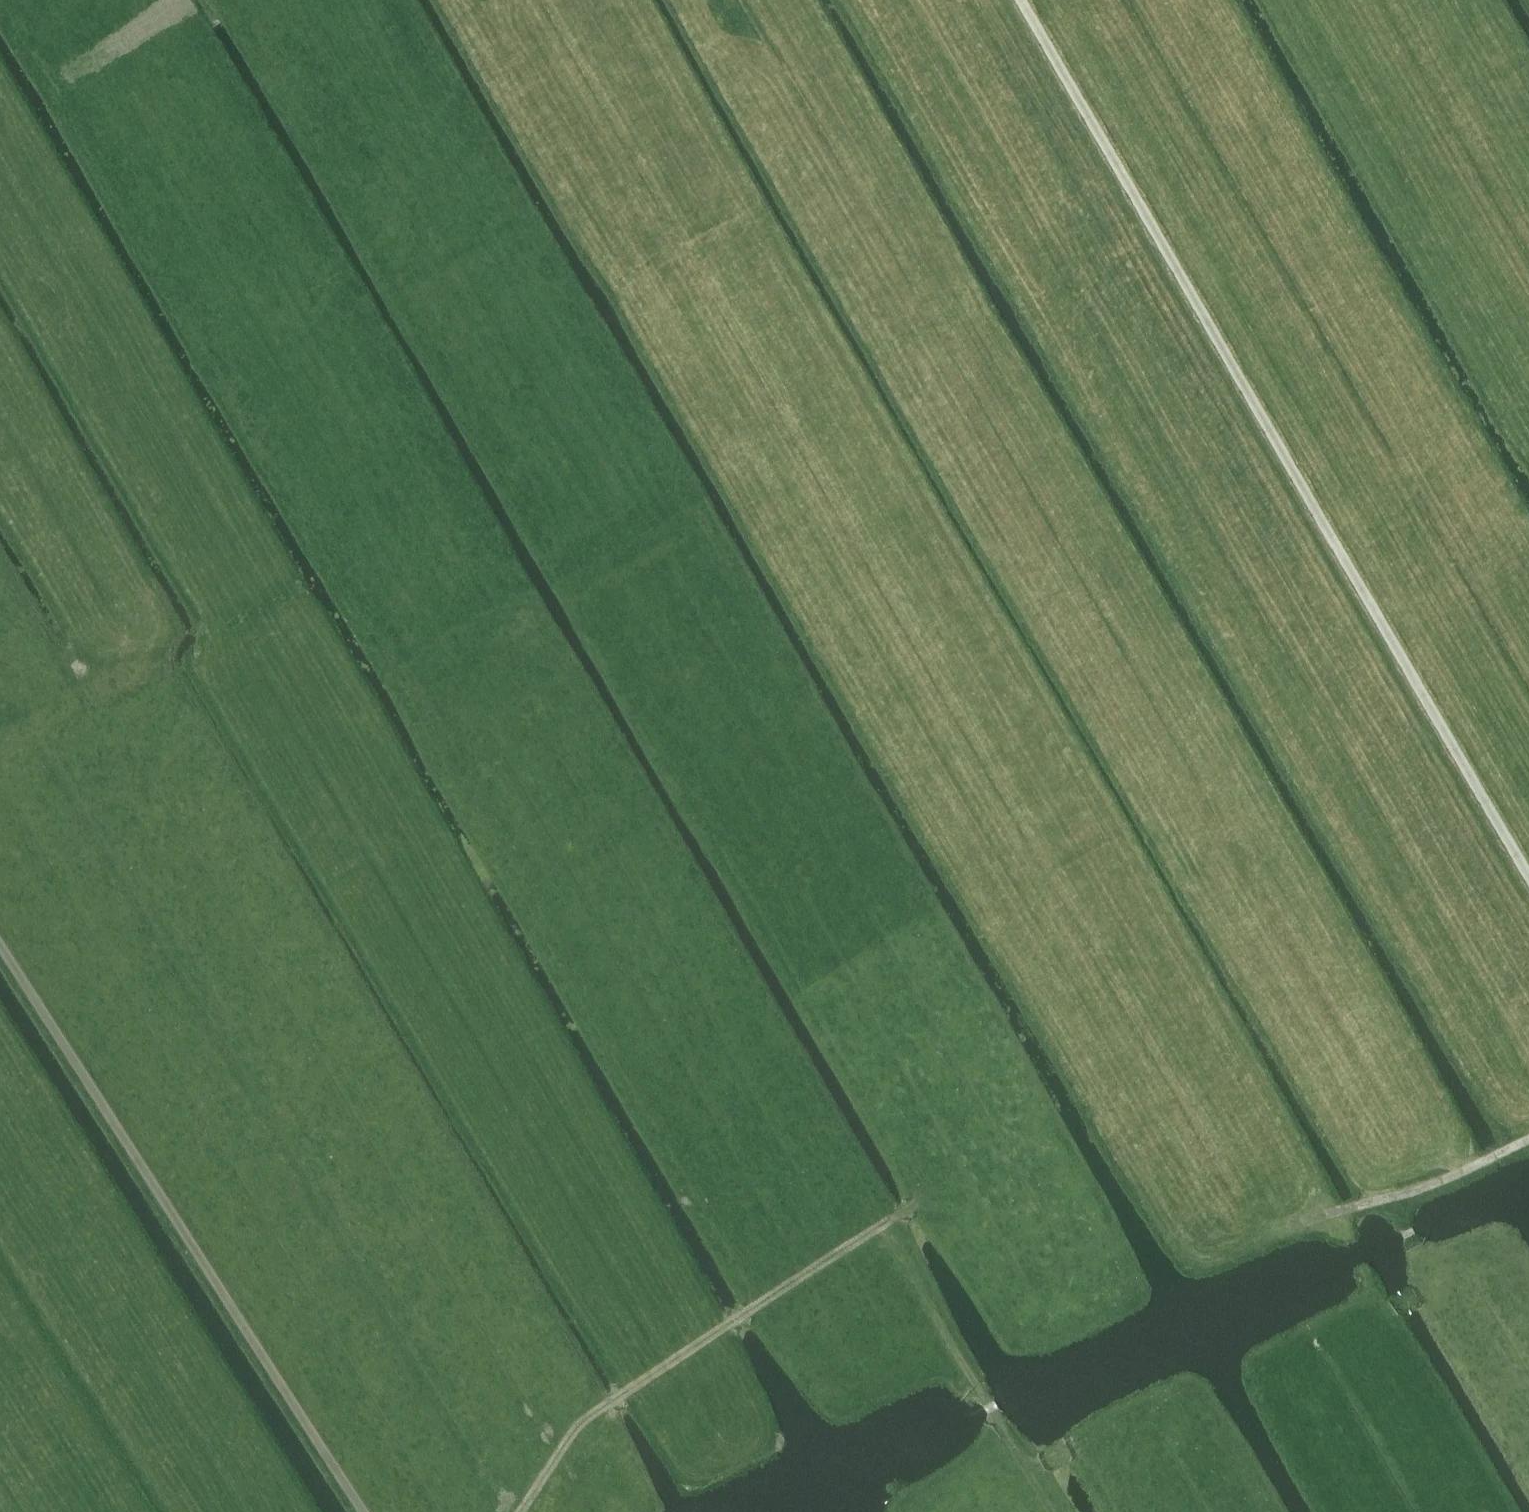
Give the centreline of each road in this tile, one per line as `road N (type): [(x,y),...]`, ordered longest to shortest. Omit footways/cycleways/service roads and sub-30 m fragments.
road 1 (track): [(1528,875),(1022,0)]
road 2 (track): [(1106,1511),(1070,1450),(1028,1468),(1014,1462),(895,1239),(870,1233),(579,1424),(521,1511)]
road 3 (track): [(362,1511),(0,943)]

